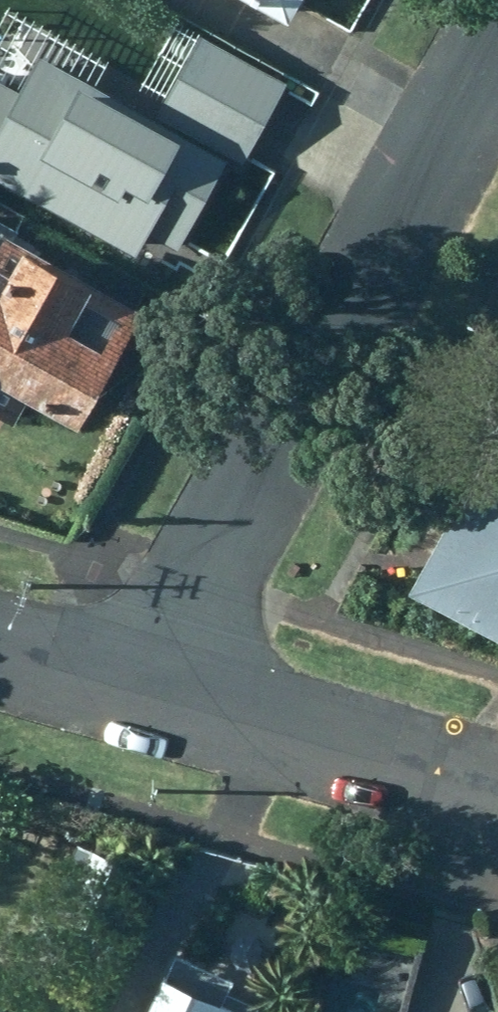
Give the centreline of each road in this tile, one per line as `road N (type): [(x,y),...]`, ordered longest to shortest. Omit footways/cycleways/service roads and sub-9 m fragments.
road 1 (residential): [(145,691),(497,64)]
road 2 (residential): [(145,691),(497,793)]
road 3 (residential): [(0,649),(145,691)]

